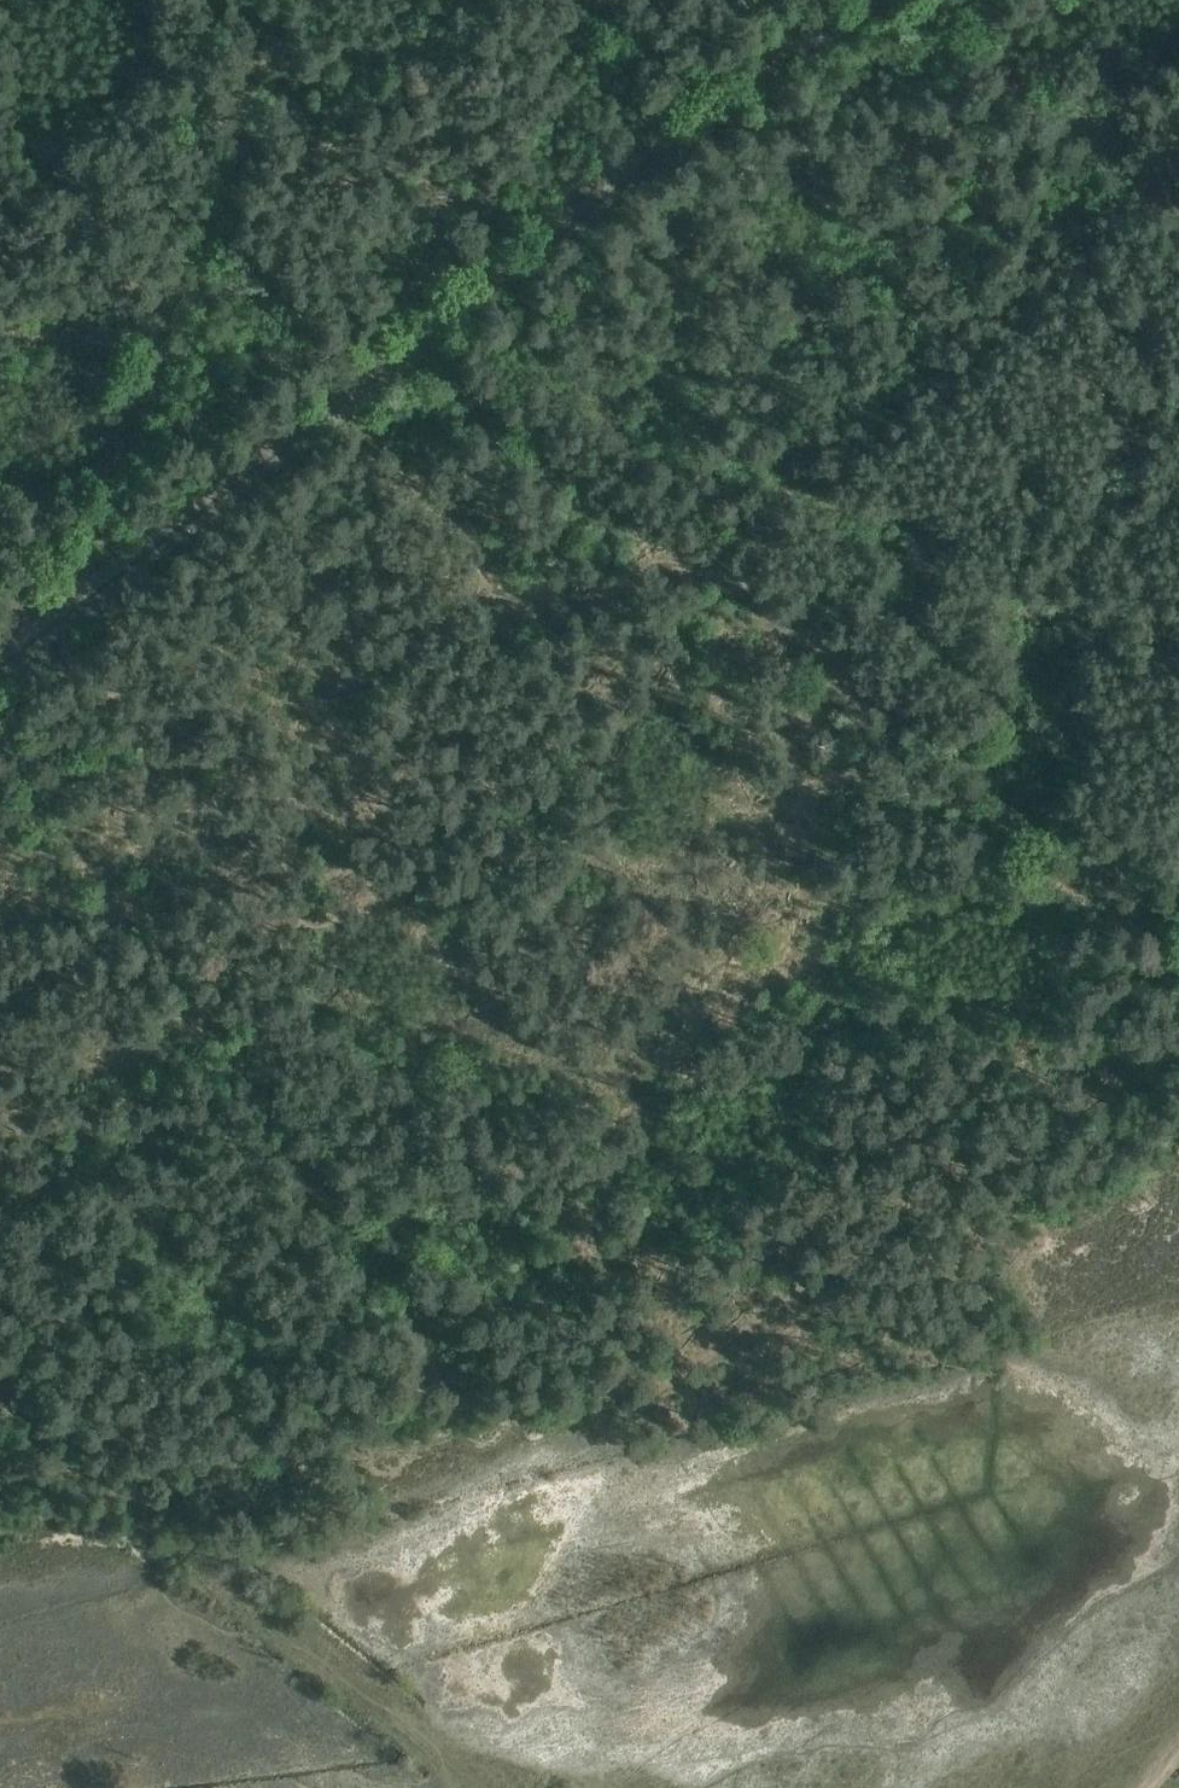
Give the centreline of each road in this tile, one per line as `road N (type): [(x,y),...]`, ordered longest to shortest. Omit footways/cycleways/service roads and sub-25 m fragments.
road 1 (track): [(0,634),(822,0)]
road 2 (track): [(0,576),(68,600),(276,0)]

